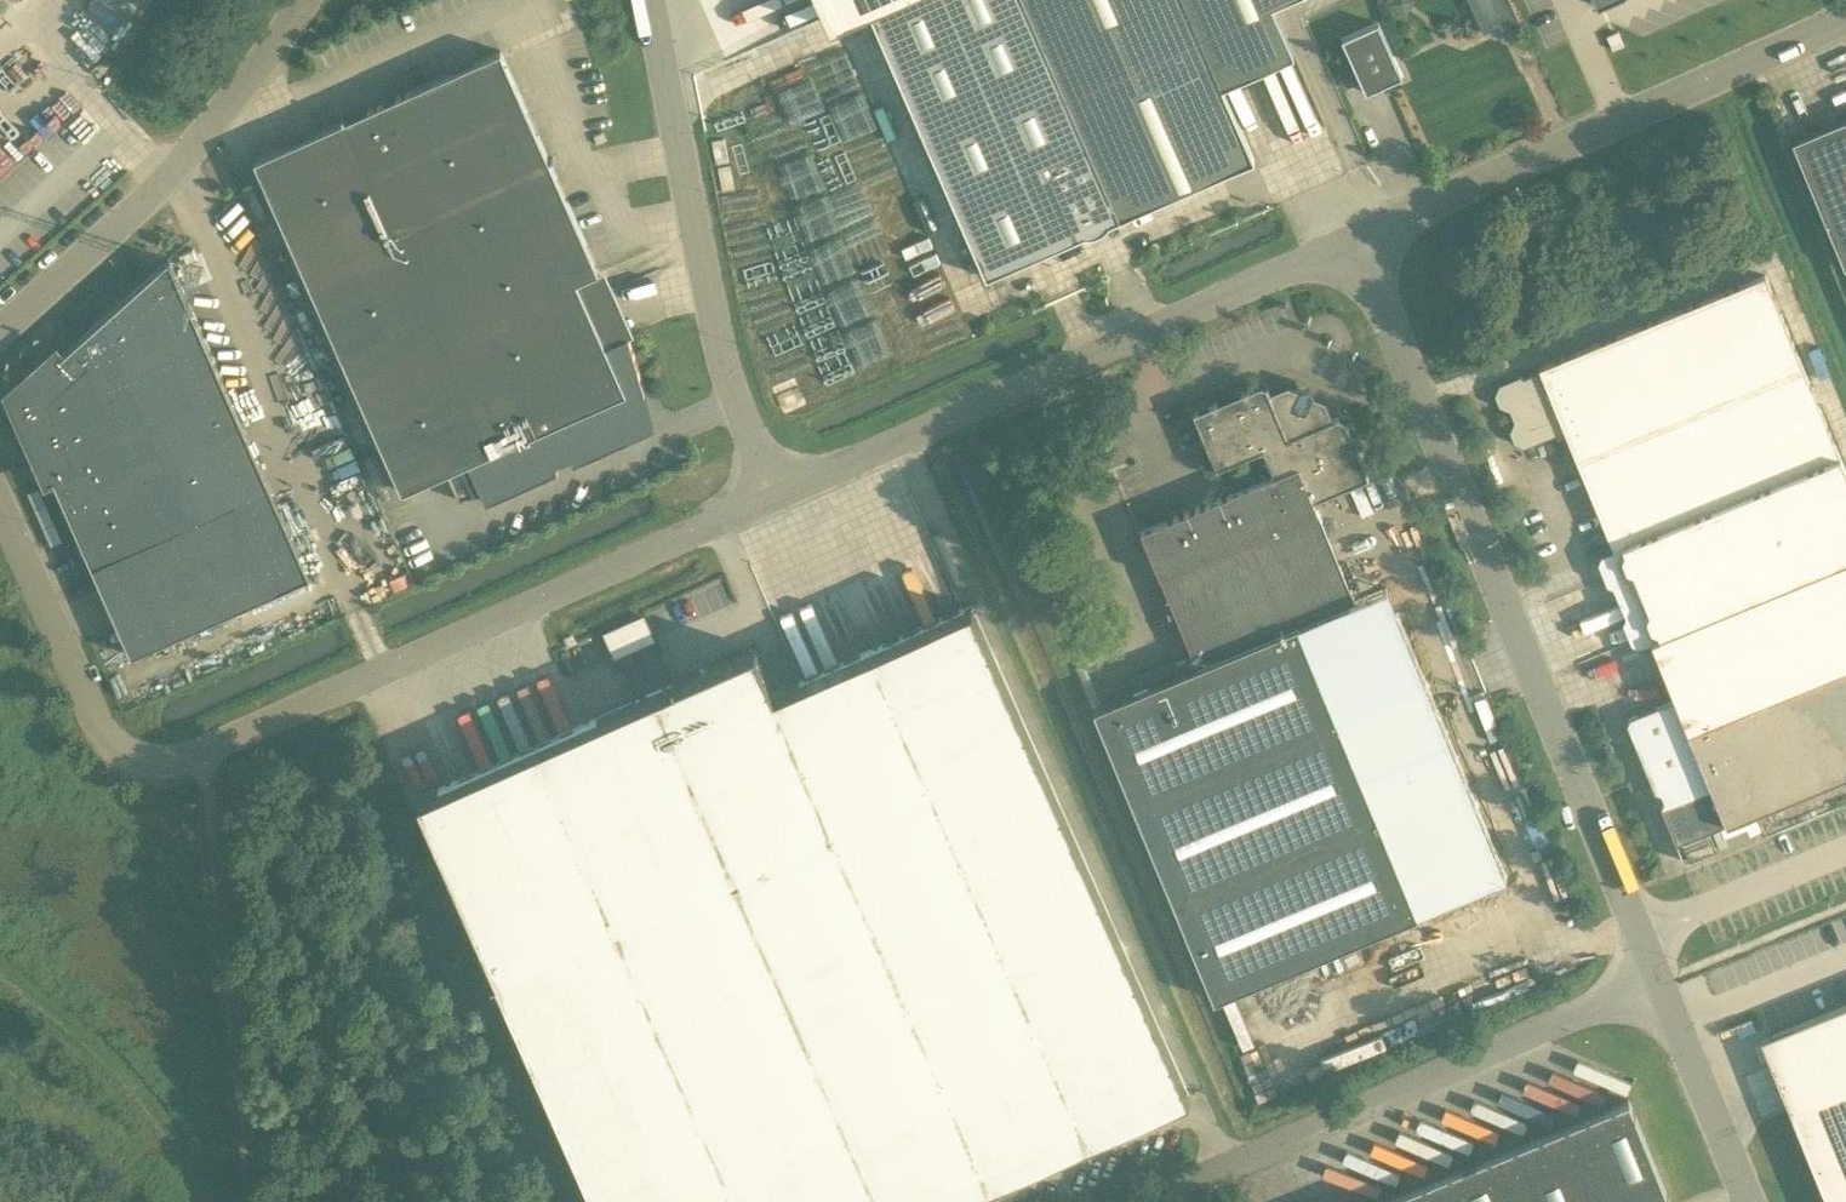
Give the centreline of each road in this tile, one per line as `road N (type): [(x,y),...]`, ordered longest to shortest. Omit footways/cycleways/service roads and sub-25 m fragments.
road 1 (unclassified): [(1658,983),(1354,245)]
road 2 (unclassified): [(768,498),(1354,245)]
road 3 (unclassified): [(205,753),(768,498)]
road 4 (unclassified): [(1141,1201),(1658,983)]
road 5 (unclassified): [(1354,245),(1845,21)]
road 6 (unclassified): [(654,0),(721,348),(768,498)]
road 7 (unclassified): [(0,328),(171,177),(317,0)]
road 8 (track): [(251,1201),(205,753)]
road 9 (unclassified): [(205,753),(170,764),(117,755),(0,507)]
road 10 (unclassified): [(1748,1201),(1658,983)]

